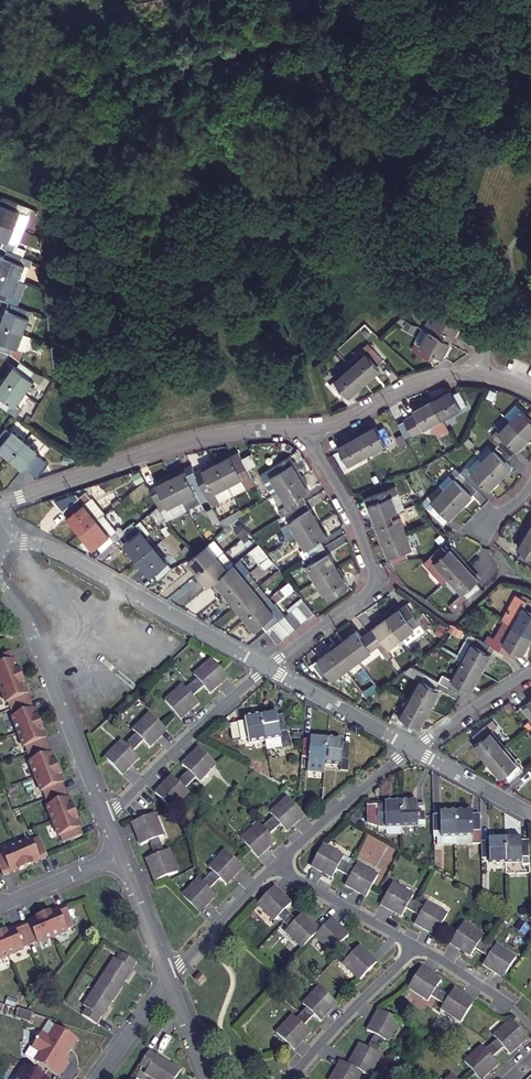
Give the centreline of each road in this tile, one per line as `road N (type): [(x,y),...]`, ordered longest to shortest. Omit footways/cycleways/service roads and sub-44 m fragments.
road 1 (residential): [(0,504),(194,439),(305,429)]
road 2 (residential): [(305,429),(352,512),(371,581),(364,595),(267,667)]
road 3 (residential): [(2,538),(55,550),(267,667)]
road 4 (residential): [(0,587),(27,622),(106,819)]
road 5 (residential): [(106,819),(267,667)]
road 6 (residential): [(288,1078),(416,946)]
road 7 (residential): [(414,749),(274,866)]
road 8 (residential): [(305,429),(345,420),(421,380),(474,374)]
road 9 (residential): [(267,667),(414,749)]
road 10 (residential): [(416,946),(274,866)]
road 11 (residential): [(274,866),(169,980)]
road 12 (residential): [(414,749),(530,671)]
road 13 (residential): [(120,854),(169,980)]
road 14 (residential): [(414,749),(530,814)]
road 15 (residential): [(0,904),(120,854)]
road 16 (residential): [(96,1078),(169,980)]

